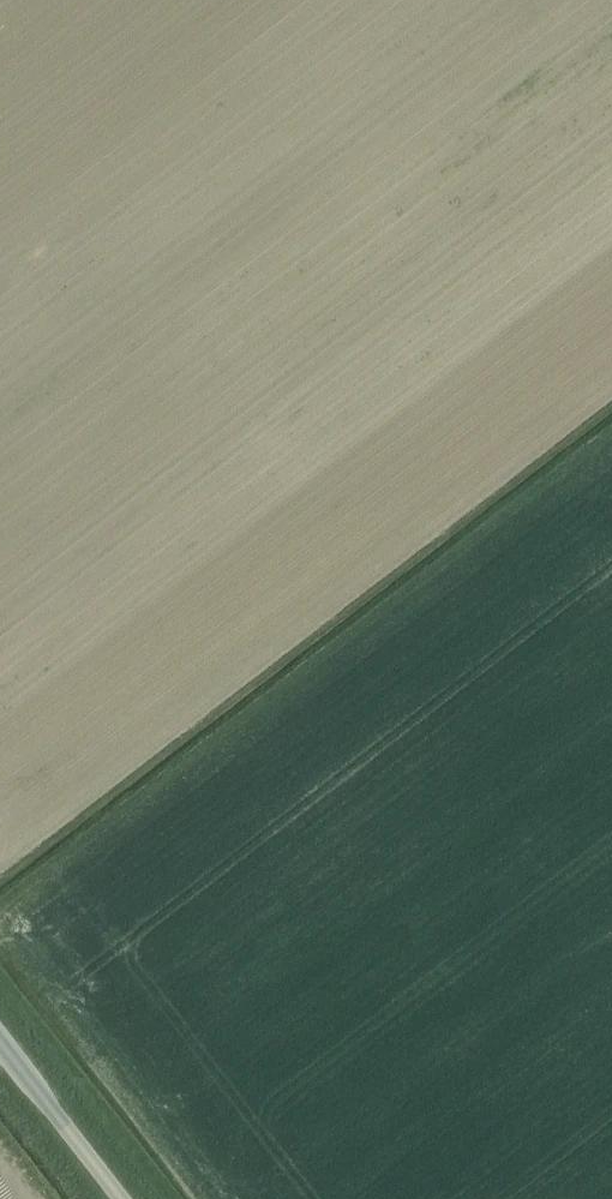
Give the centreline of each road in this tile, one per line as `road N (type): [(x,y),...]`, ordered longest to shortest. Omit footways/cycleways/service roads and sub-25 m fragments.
road 1 (unclassified): [(120,1198),(0,1044)]

